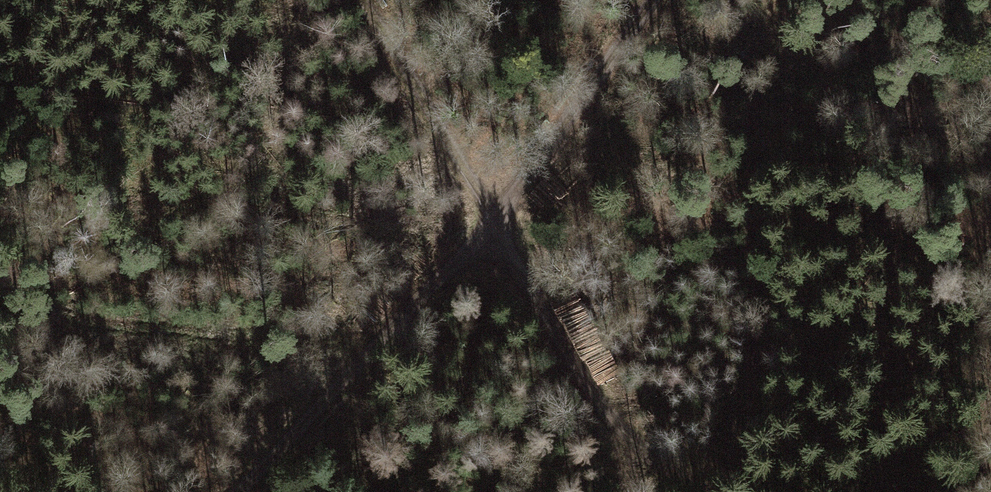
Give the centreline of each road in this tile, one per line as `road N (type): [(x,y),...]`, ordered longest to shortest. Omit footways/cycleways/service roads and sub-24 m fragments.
road 1 (track): [(649,0),(489,217),(239,491)]
road 2 (track): [(698,491),(639,446),(564,361),(489,217),(357,0)]

